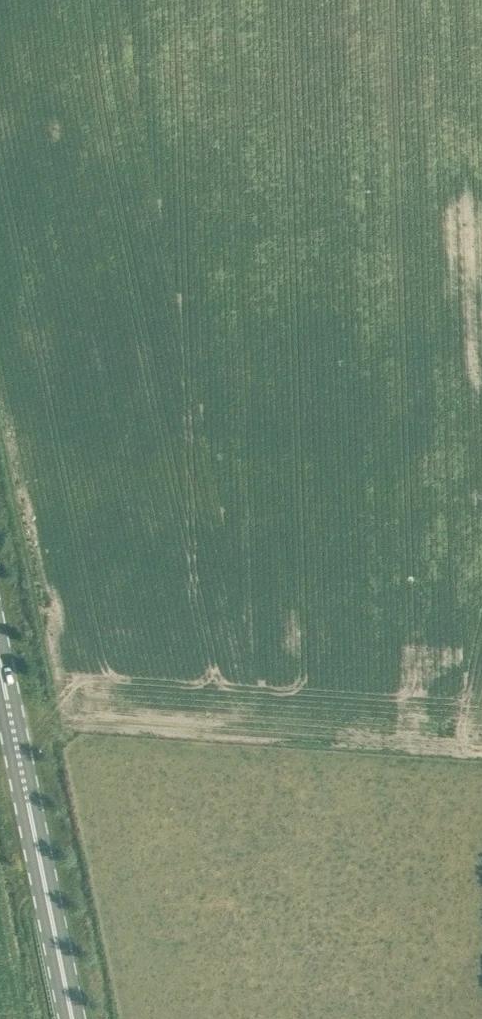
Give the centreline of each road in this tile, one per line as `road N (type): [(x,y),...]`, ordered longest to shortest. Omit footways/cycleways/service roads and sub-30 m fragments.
road 1 (secondary): [(74,1018),(0,652)]

